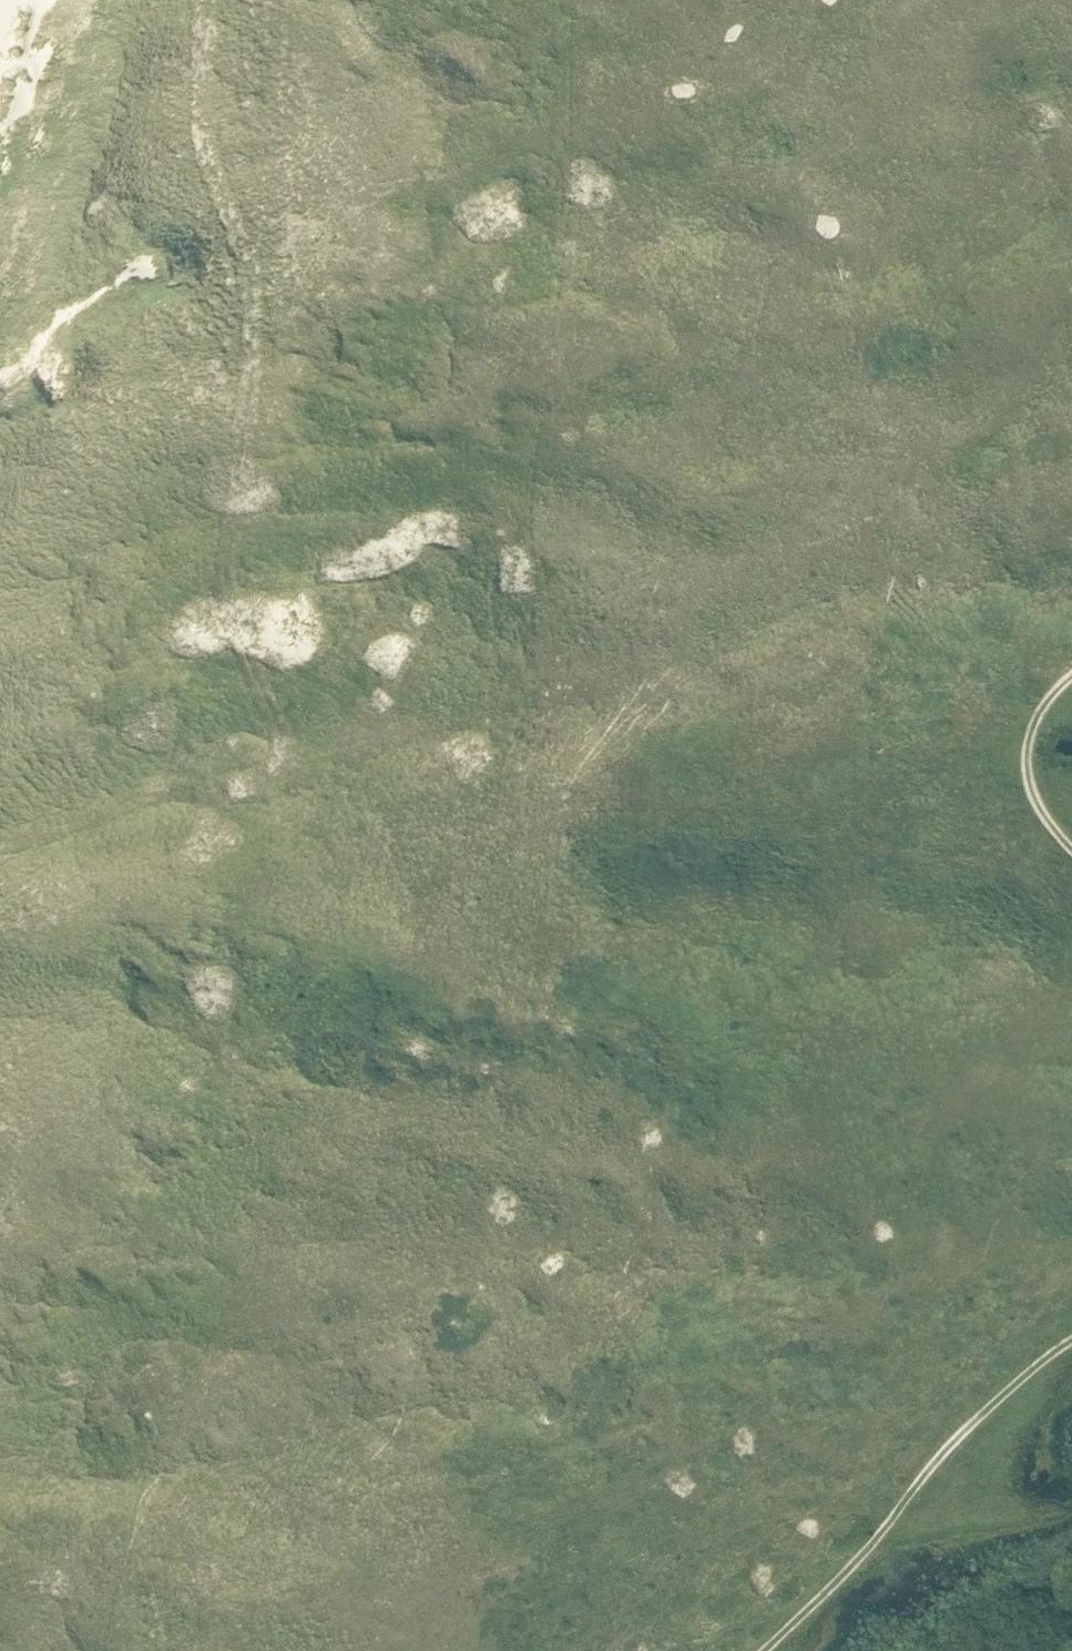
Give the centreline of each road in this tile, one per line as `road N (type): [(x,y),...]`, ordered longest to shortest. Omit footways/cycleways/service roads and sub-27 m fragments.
road 1 (track): [(766,1650),(914,1490),(1030,1379),(1071,1352)]
road 2 (track): [(1071,853),(1033,811),(1023,769),(1038,704),(1071,674)]

